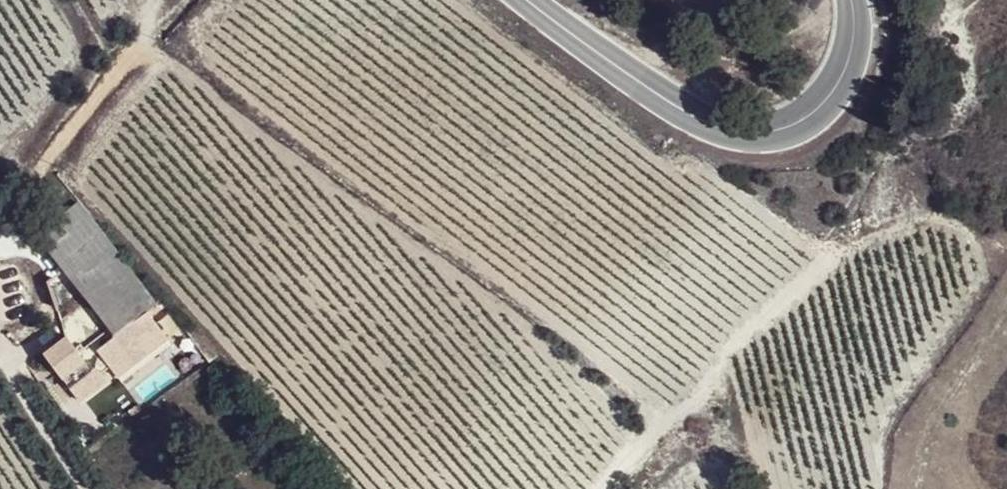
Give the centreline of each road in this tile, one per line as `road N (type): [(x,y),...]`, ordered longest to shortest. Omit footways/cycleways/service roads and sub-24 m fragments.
road 1 (track): [(0,221),(118,72),(138,57),(163,56),(515,315),(580,374),(634,437),(635,452),(608,488)]
road 2 (tertiary): [(527,0),(686,113),(748,132),(803,119),(827,96),(852,54),(853,0)]
road 3 (track): [(349,488),(55,156)]

